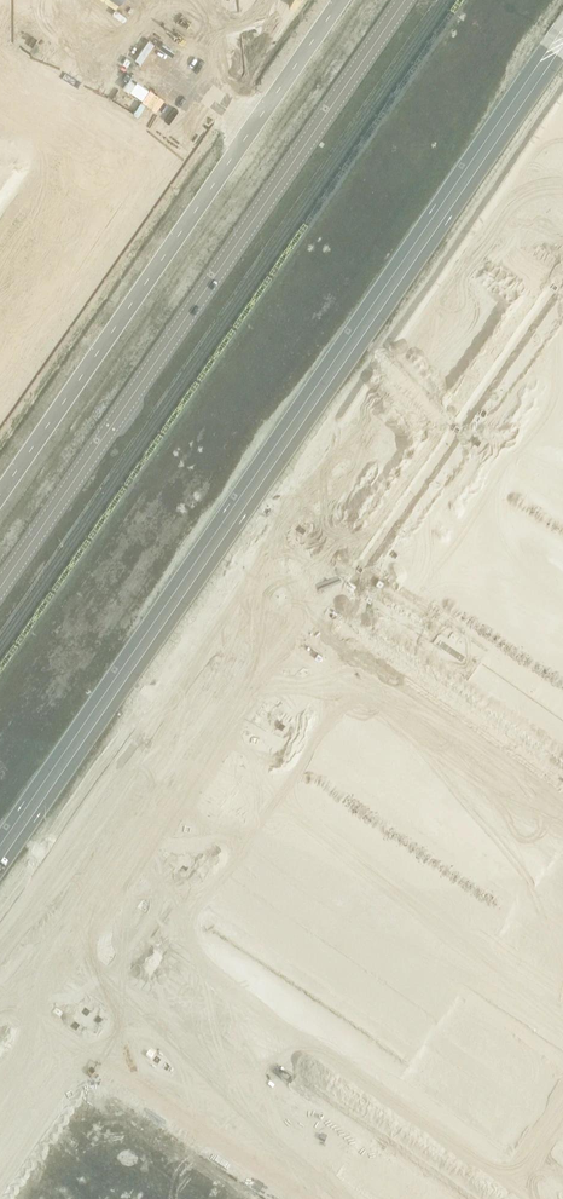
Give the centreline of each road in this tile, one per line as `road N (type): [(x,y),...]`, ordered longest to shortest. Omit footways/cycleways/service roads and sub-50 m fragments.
road 1 (unclassified): [(340,0),(0,493)]

